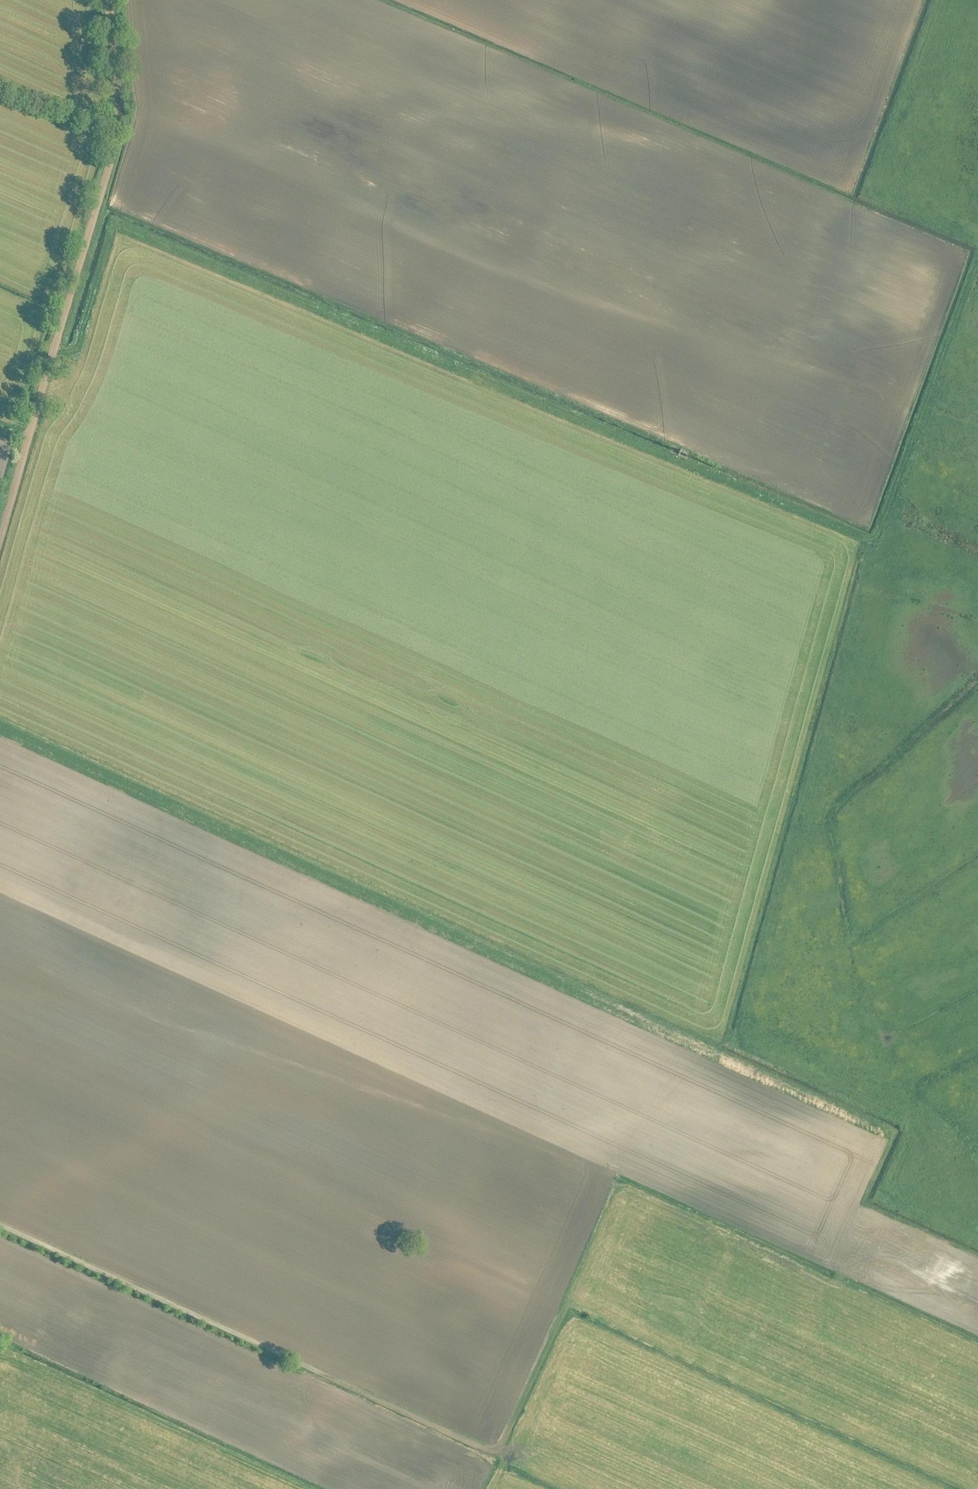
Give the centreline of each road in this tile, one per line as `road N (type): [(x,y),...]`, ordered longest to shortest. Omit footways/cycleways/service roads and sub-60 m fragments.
road 1 (track): [(0,1223),(490,1452),(500,1447),(567,1303)]
road 2 (track): [(110,0),(119,133),(0,540)]

